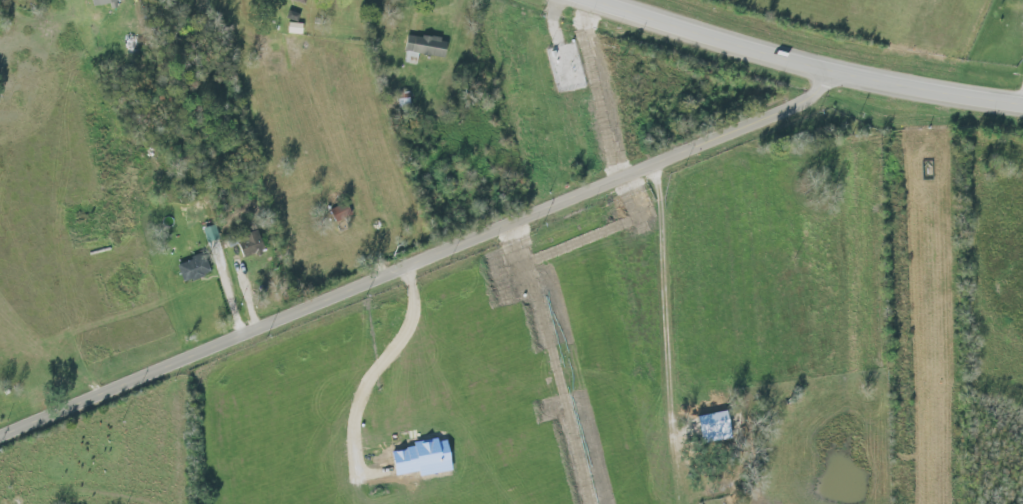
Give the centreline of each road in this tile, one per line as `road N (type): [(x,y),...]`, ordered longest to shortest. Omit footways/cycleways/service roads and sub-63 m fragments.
road 1 (residential): [(0,441),(785,114),(828,95),(837,74)]
road 2 (secondary): [(594,0),(837,74),(1022,108)]

